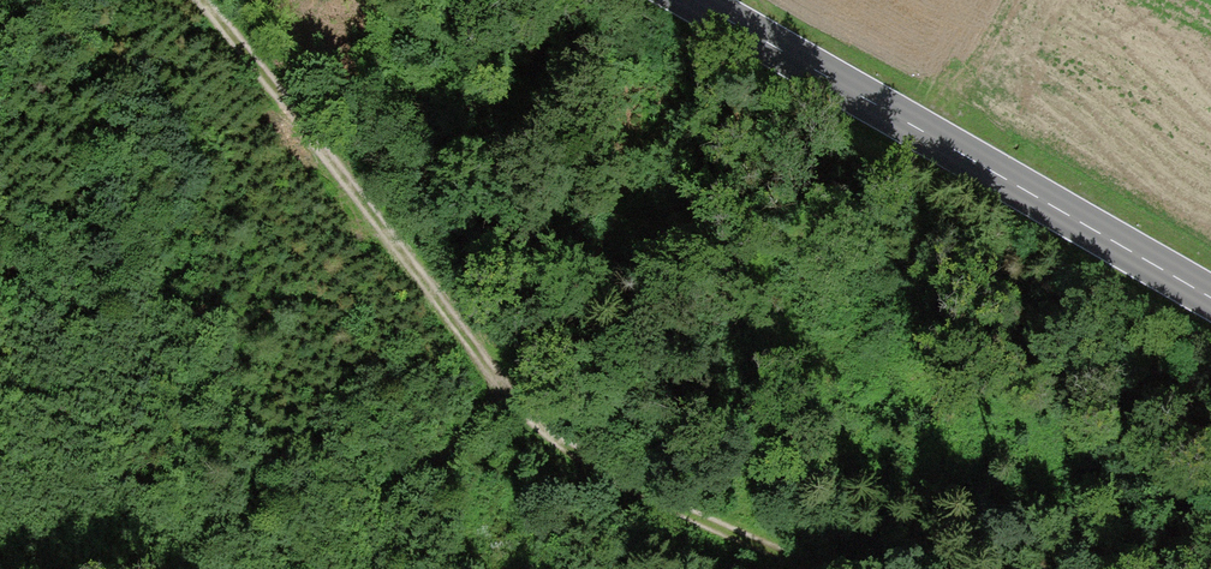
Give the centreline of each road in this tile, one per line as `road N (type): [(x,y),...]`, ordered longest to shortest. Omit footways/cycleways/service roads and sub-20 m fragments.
road 1 (track): [(194,0),(317,147),(504,395),(571,459),(795,568)]
road 2 (primary): [(1210,303),(676,0)]
road 3 (track): [(373,568),(422,474),(504,395)]

